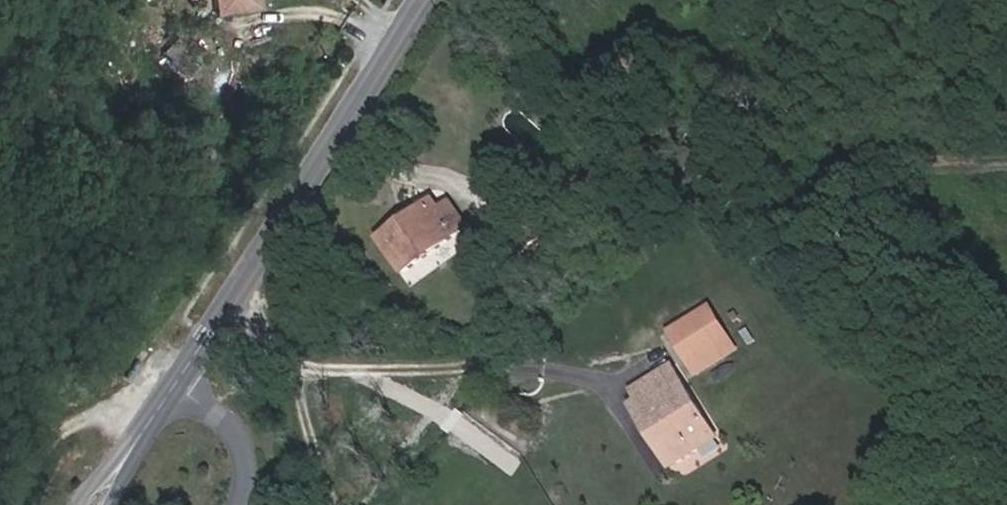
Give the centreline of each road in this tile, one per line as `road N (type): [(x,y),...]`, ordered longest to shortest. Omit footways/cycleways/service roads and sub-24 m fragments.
road 1 (tertiary): [(172,386),(420,0)]
road 2 (residential): [(241,504),(248,486),(241,438),(172,386)]
road 3 (tertiary): [(92,504),(172,386)]

